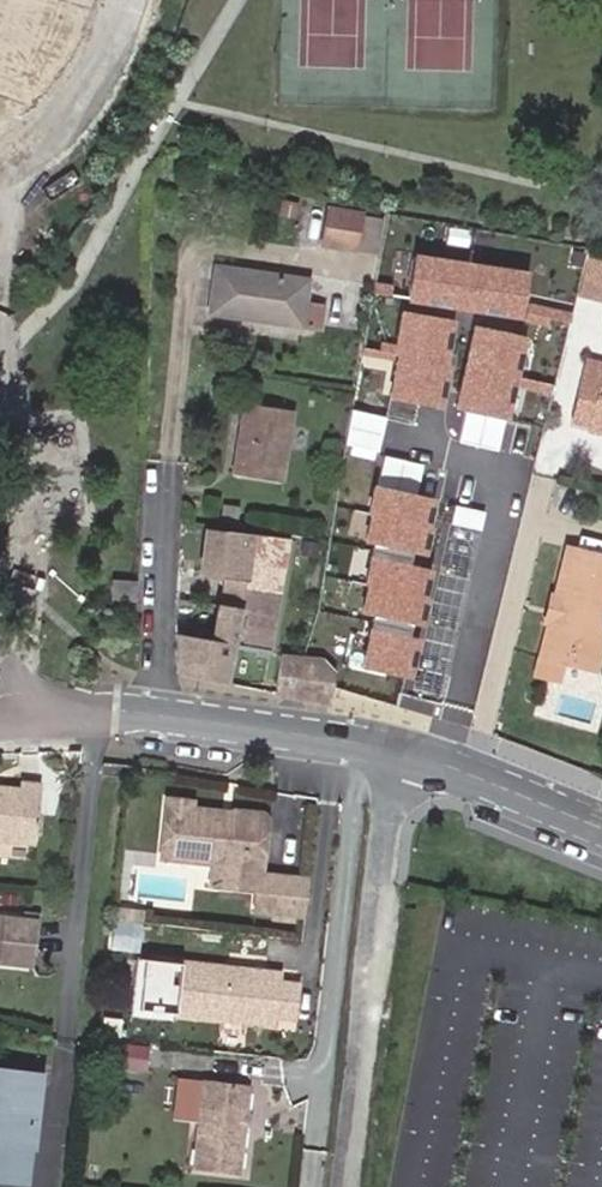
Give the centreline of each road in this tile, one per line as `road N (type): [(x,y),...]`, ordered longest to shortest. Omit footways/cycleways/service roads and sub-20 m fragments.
road 1 (residential): [(601,820),(449,763),(320,733),(153,714),(0,715)]

